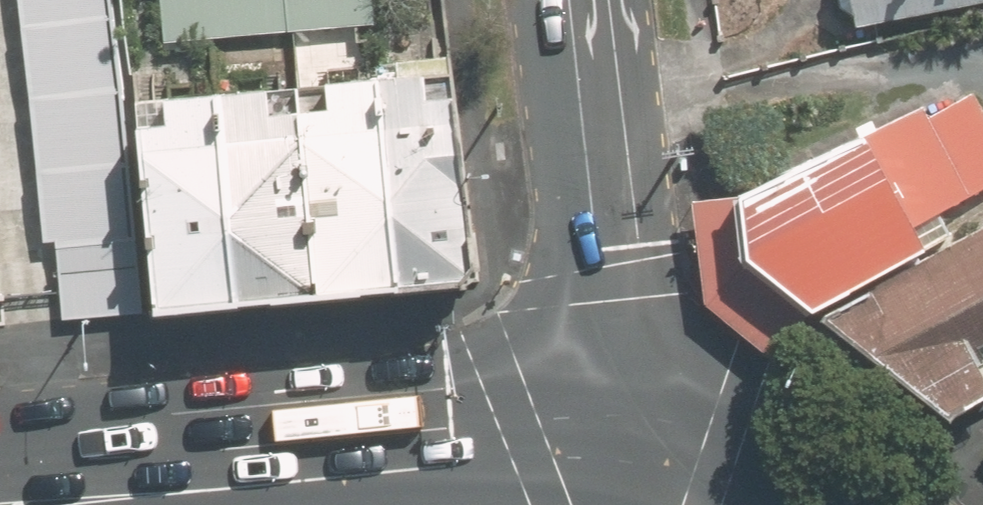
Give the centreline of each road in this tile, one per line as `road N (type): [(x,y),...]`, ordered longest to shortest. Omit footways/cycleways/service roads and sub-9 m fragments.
road 1 (secondary): [(563,0),(613,459)]
road 2 (secondary): [(232,489),(534,457),(613,459)]
road 3 (secondary): [(58,504),(232,489)]
road 4 (secondary): [(613,459),(705,479),(755,504)]

